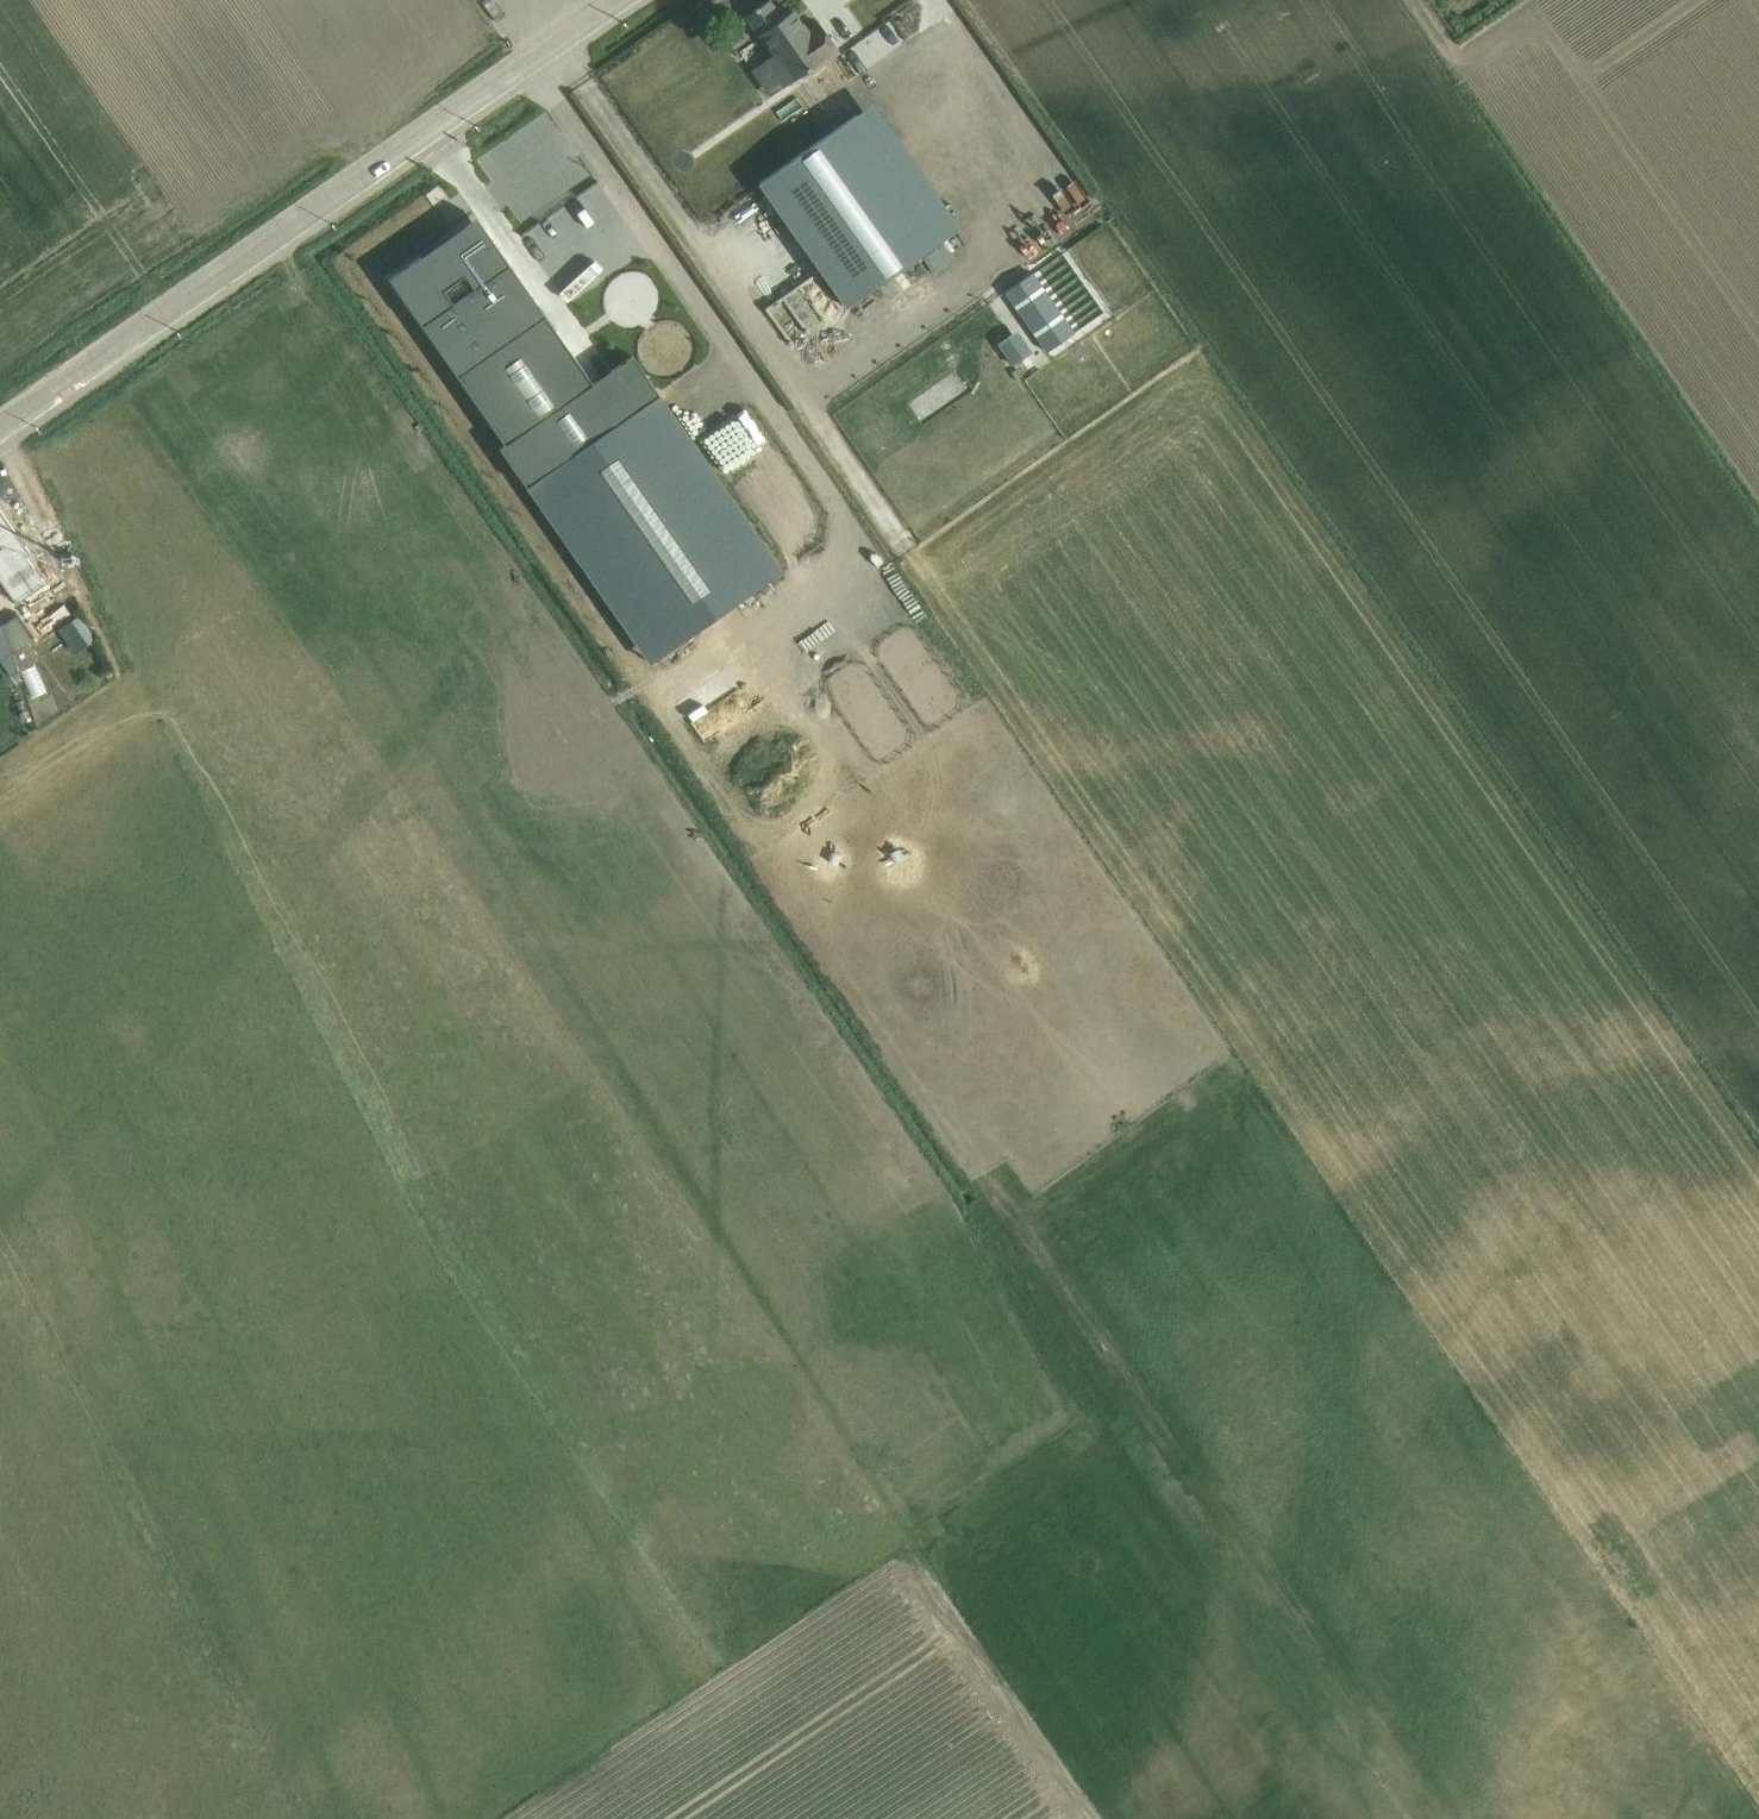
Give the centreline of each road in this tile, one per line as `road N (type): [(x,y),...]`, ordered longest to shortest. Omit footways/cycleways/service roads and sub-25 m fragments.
road 1 (tertiary): [(0,424),(609,0)]

